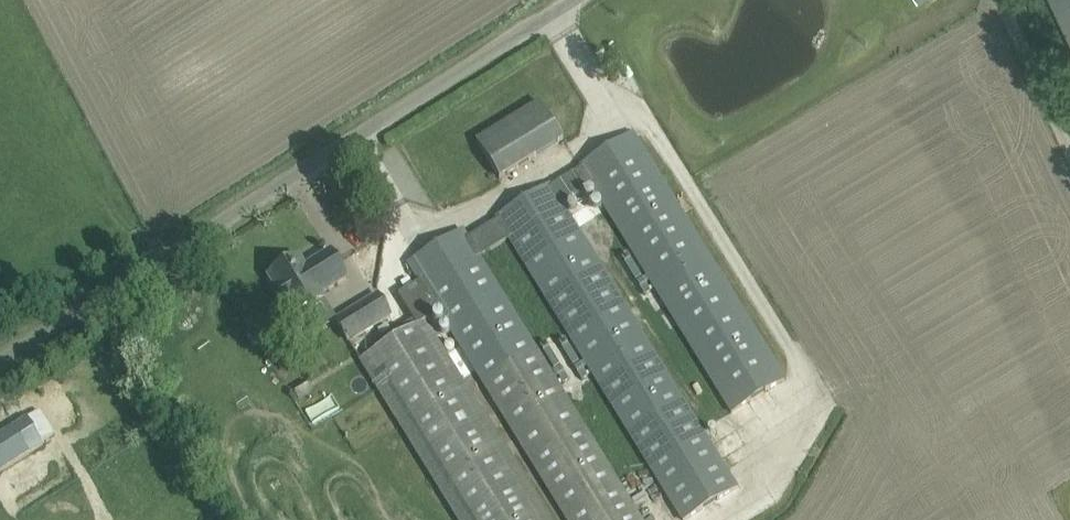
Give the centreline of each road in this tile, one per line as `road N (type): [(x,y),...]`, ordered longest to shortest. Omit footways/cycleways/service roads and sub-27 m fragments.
road 1 (unclassified): [(0,362),(572,0)]

